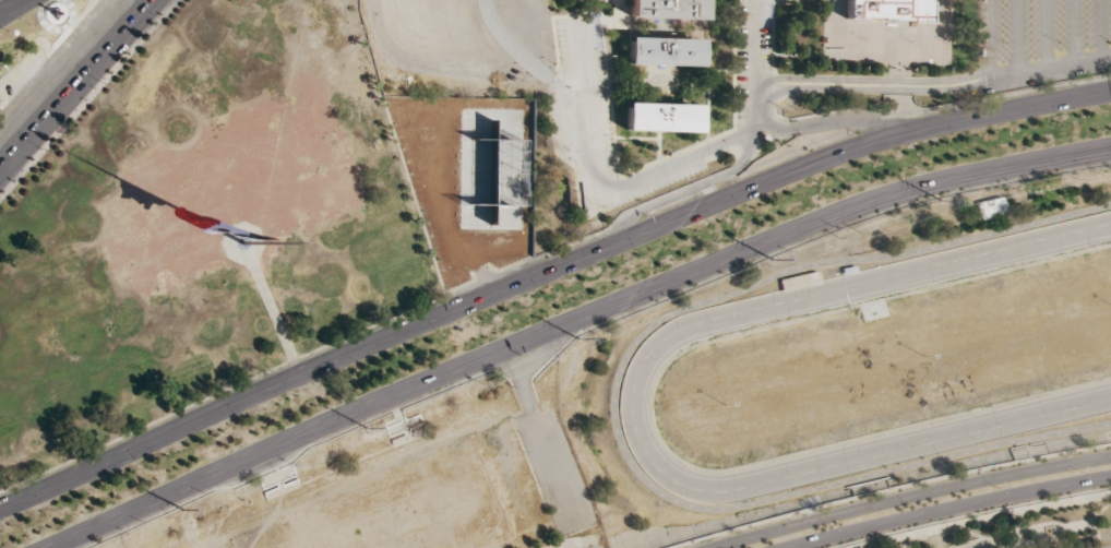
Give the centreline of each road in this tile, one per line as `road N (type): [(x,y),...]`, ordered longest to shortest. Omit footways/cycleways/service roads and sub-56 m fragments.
road 1 (trunk): [(1110,96),(826,155),(0,504)]
road 2 (trunk): [(43,547),(824,218),(1004,167),(1110,149)]

